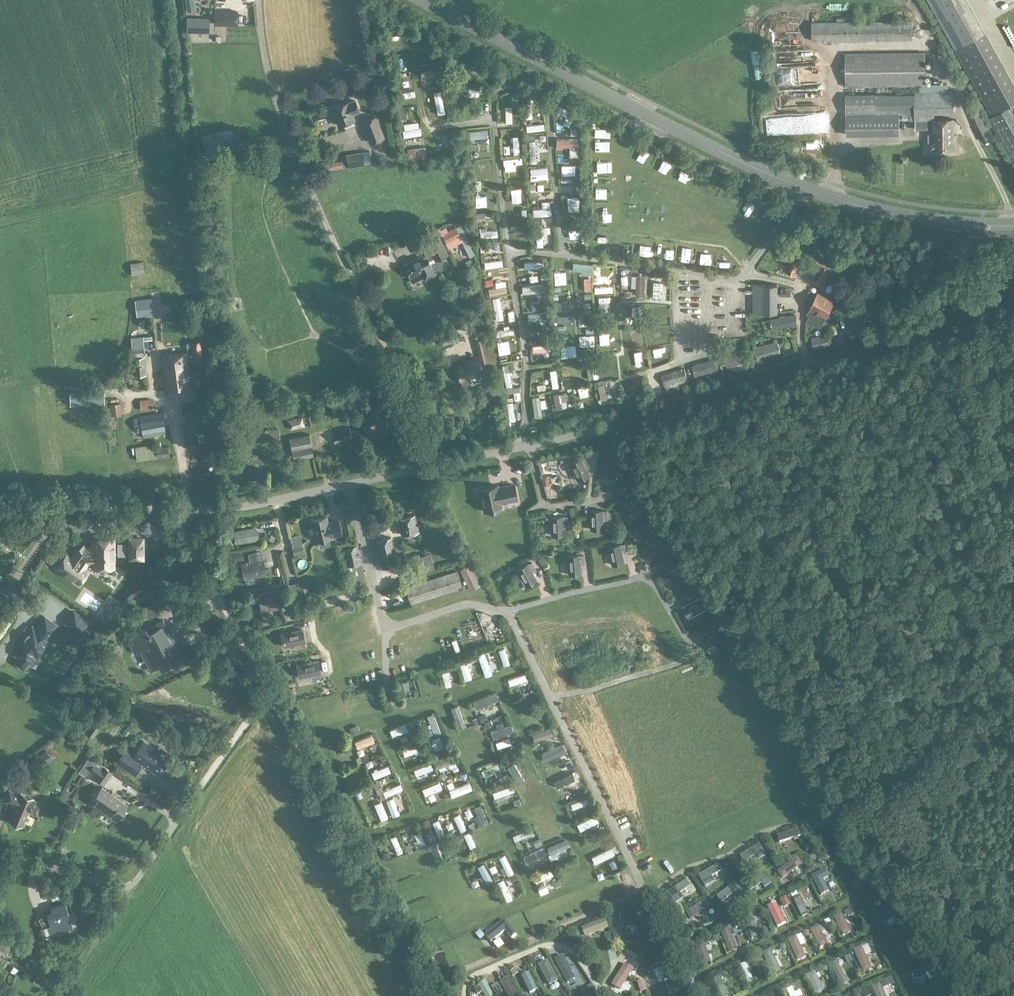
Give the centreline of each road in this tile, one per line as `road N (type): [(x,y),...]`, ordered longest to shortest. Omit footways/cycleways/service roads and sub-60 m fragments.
road 1 (secondary): [(1013,224),(896,212),(803,186),(422,0)]
road 2 (unclassified): [(441,464),(690,403),(937,325),(1013,290)]
road 3 (residential): [(441,464),(294,145),(268,65),(259,0)]
road 4 (residential): [(706,995),(642,885),(507,610)]
road 5 (track): [(270,692),(59,995)]
road 6 (track): [(428,995),(270,692)]
road 7 (track): [(394,705),(436,707),(499,682),(584,865)]
road 8 (unclassified): [(220,509),(441,464)]
road 9 (track): [(288,609),(290,618),(310,615),(318,653),(389,627),(386,676),(394,705)]
road 10 (track): [(436,707),(531,893)]
road 11 (track): [(270,692),(185,535),(180,508)]
road 12 (unclassified): [(220,509),(62,506)]
road 13 (track): [(809,364),(801,336),(805,260),(790,211)]
road 14 (residential): [(131,886),(0,849)]
road 15 (track): [(394,705),(377,722),(422,816)]

